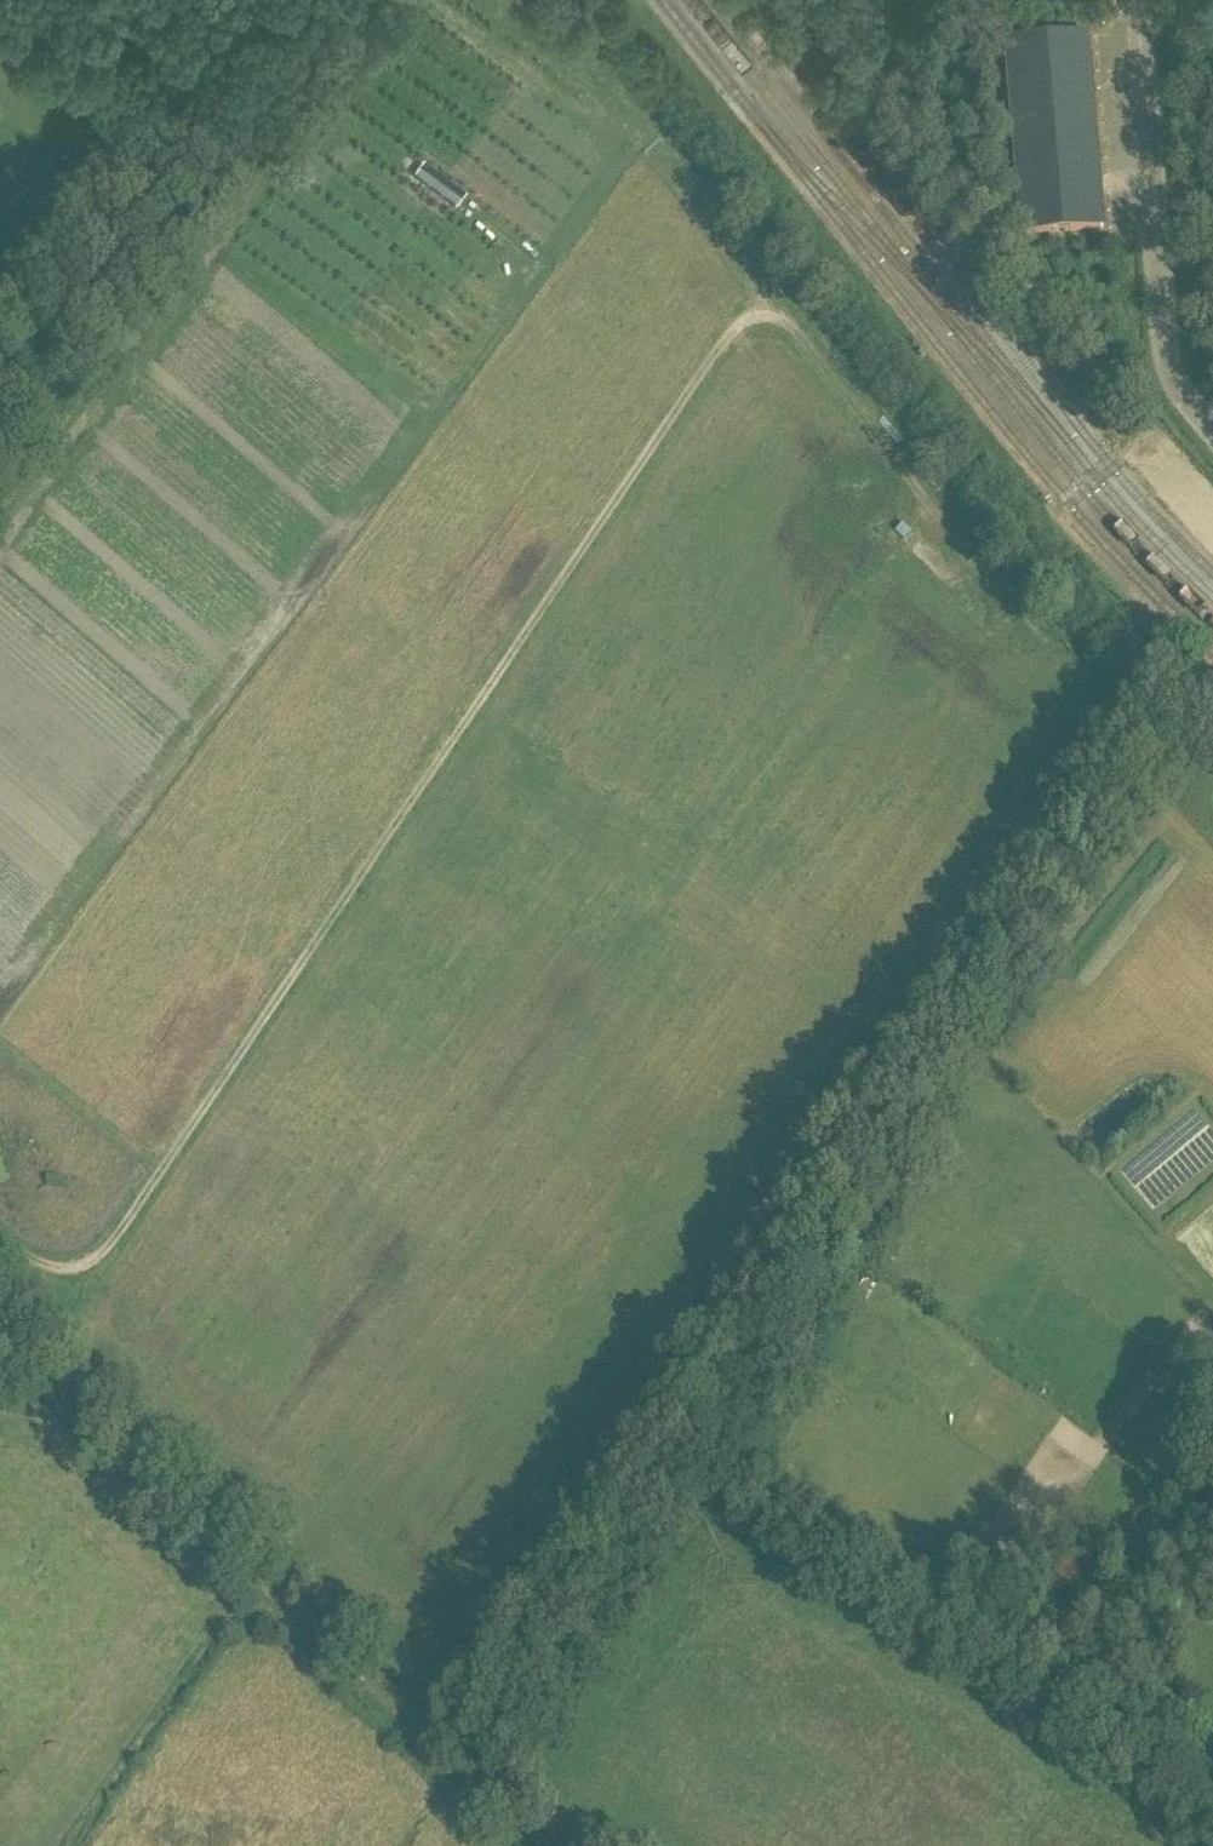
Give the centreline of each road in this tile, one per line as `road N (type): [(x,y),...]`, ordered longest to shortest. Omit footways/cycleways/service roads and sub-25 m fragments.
road 1 (track): [(531,1845),(0,1342)]
road 2 (unclassified): [(1212,441),(1182,400),(1161,309),(1136,0)]

